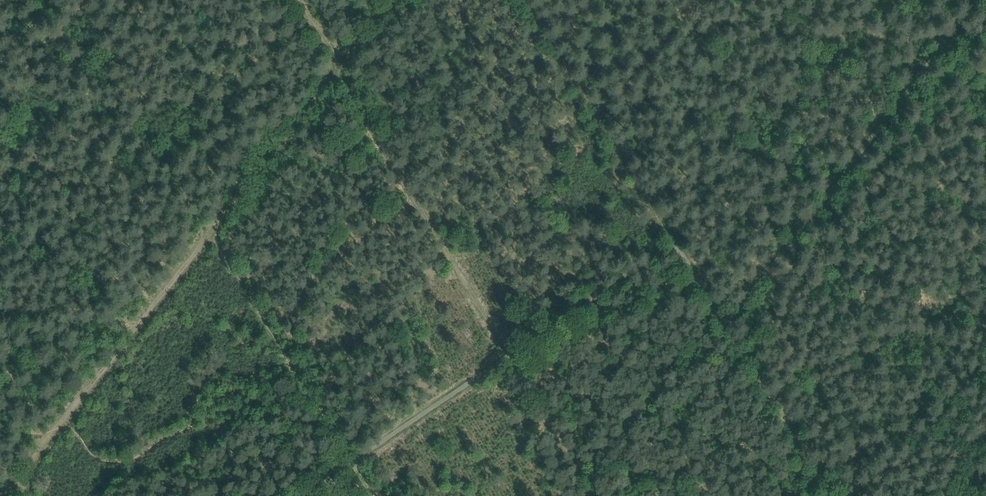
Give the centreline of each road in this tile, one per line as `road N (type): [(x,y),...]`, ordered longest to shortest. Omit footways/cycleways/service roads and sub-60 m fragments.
road 1 (track): [(506,356),(337,73),(273,154)]
road 2 (track): [(673,243),(523,0)]
road 3 (track): [(293,375),(209,237),(273,154)]
road 4 (track): [(830,495),(725,327)]
road 5 (track): [(594,495),(506,356)]

